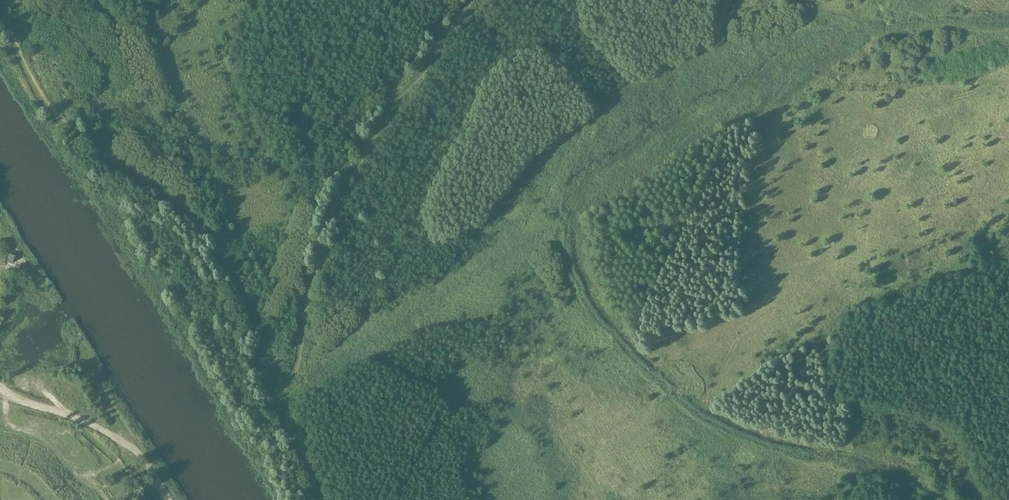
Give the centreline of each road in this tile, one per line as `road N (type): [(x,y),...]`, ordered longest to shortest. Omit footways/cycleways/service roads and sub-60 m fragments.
road 1 (track): [(0,8),(25,70),(58,119),(174,200),(207,236),(318,499)]
road 2 (track): [(274,398),(301,358),(332,204),(472,0)]

